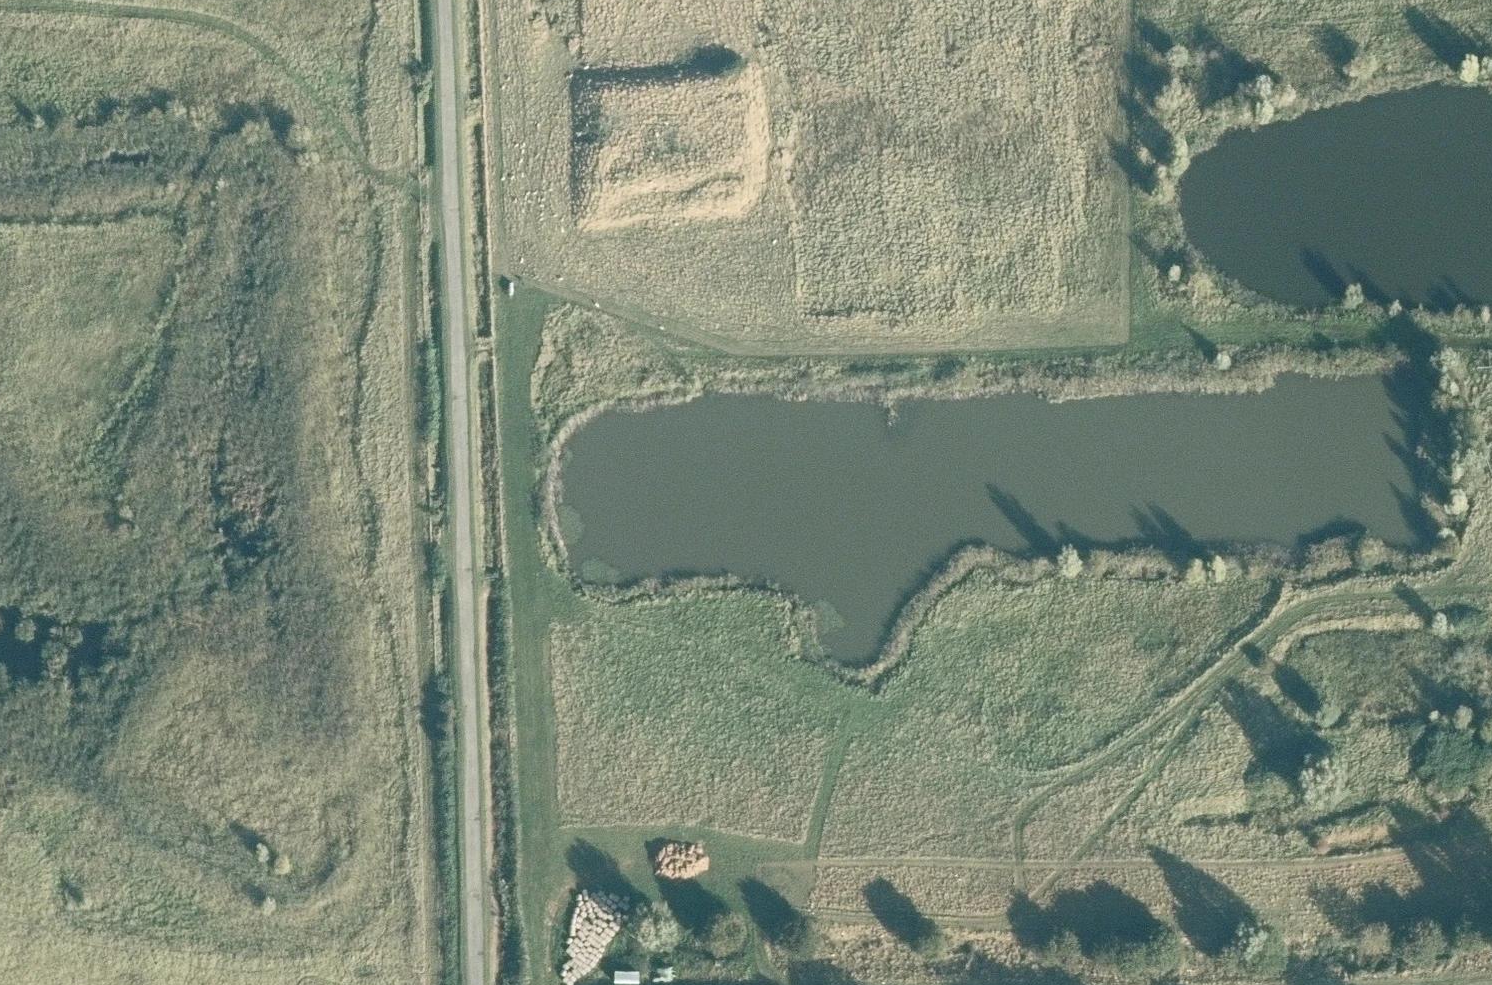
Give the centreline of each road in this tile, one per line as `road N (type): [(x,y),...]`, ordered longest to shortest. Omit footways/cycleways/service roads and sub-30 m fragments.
road 1 (unclassified): [(474,984),(443,0)]

